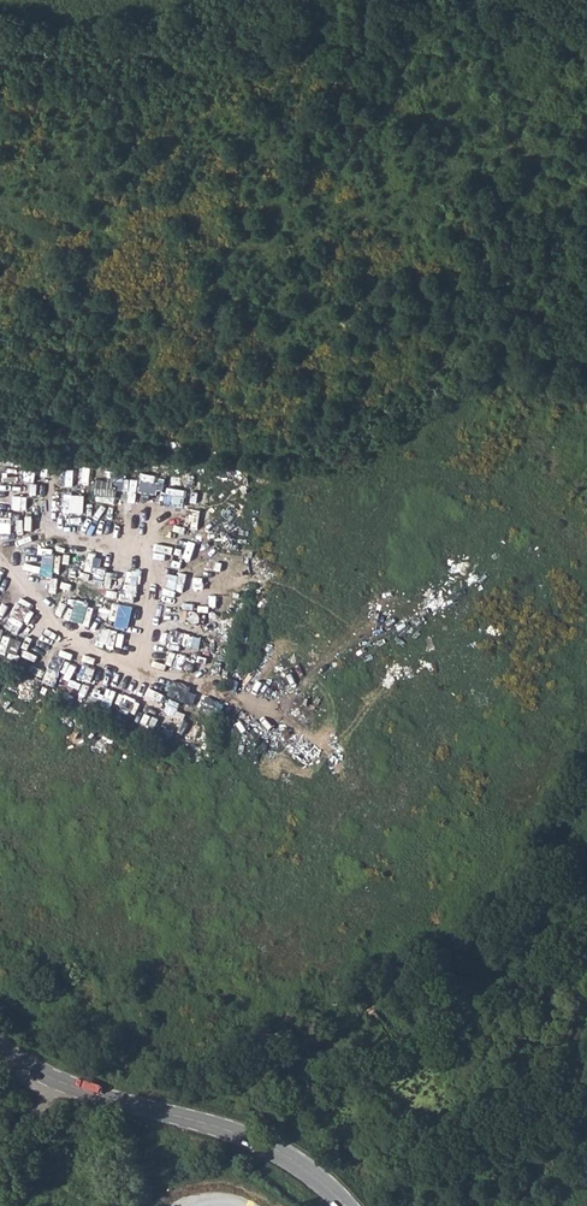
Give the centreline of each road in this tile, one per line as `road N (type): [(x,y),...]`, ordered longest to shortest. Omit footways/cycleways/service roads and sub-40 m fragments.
road 1 (tertiary): [(348,1205),(263,1144),(79,1090),(0,1048)]

